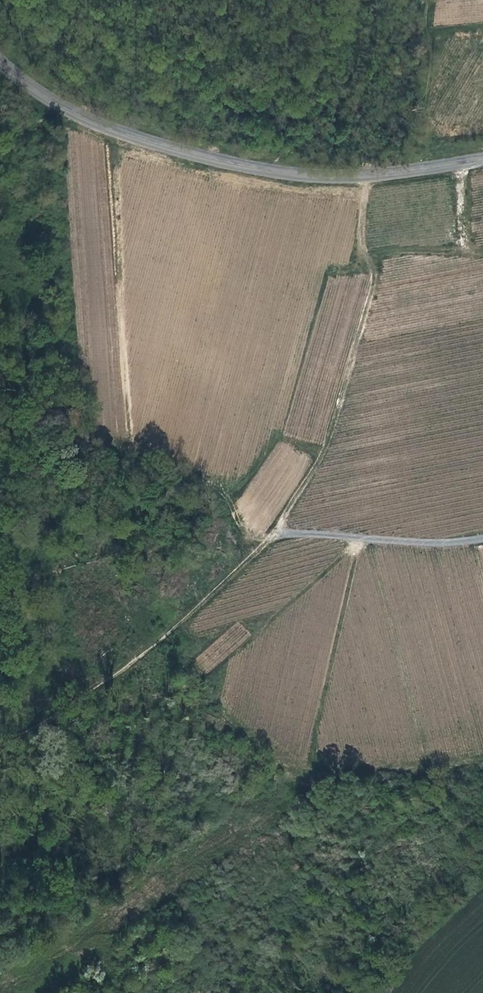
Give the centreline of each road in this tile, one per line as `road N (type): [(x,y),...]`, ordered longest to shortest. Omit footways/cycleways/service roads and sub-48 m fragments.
road 1 (tertiary): [(482,159),(366,176),(250,166),(88,120),(0,62)]
road 2 (track): [(275,533),(128,667),(0,745)]
road 3 (track): [(482,539),(418,544),(275,533)]

